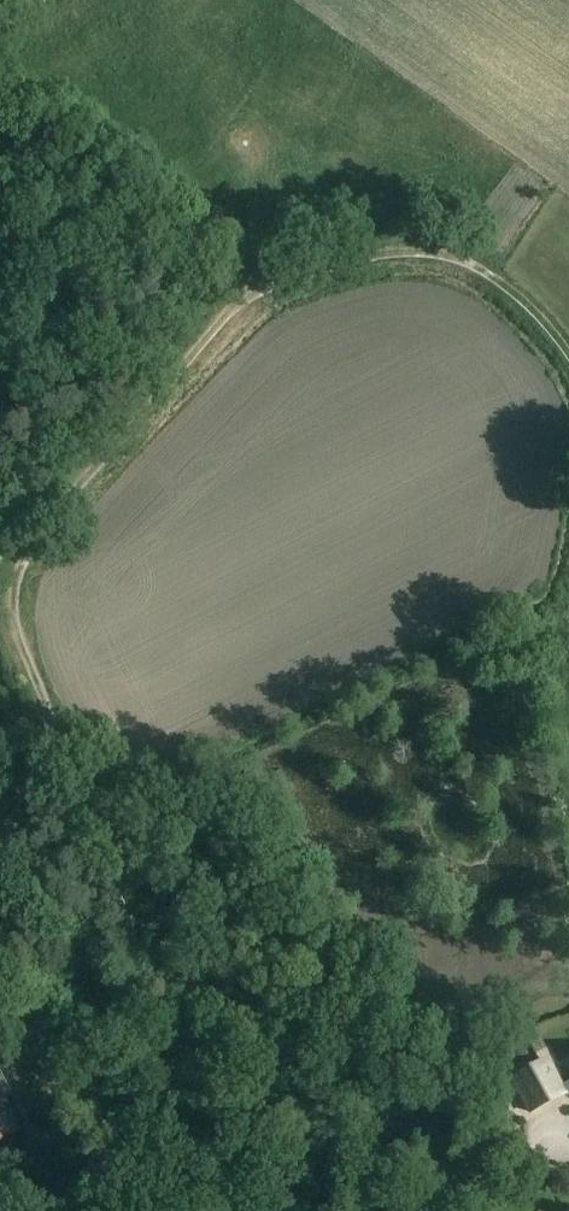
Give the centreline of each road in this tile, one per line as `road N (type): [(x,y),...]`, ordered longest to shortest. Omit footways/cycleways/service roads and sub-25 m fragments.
road 1 (track): [(568,369),(535,304),(454,254),(386,247),(324,257),(239,294),(42,532),(11,588),(19,653),(49,717)]
road 2 (track): [(49,717),(94,807),(128,911),(127,958),(108,994),(47,1025)]

